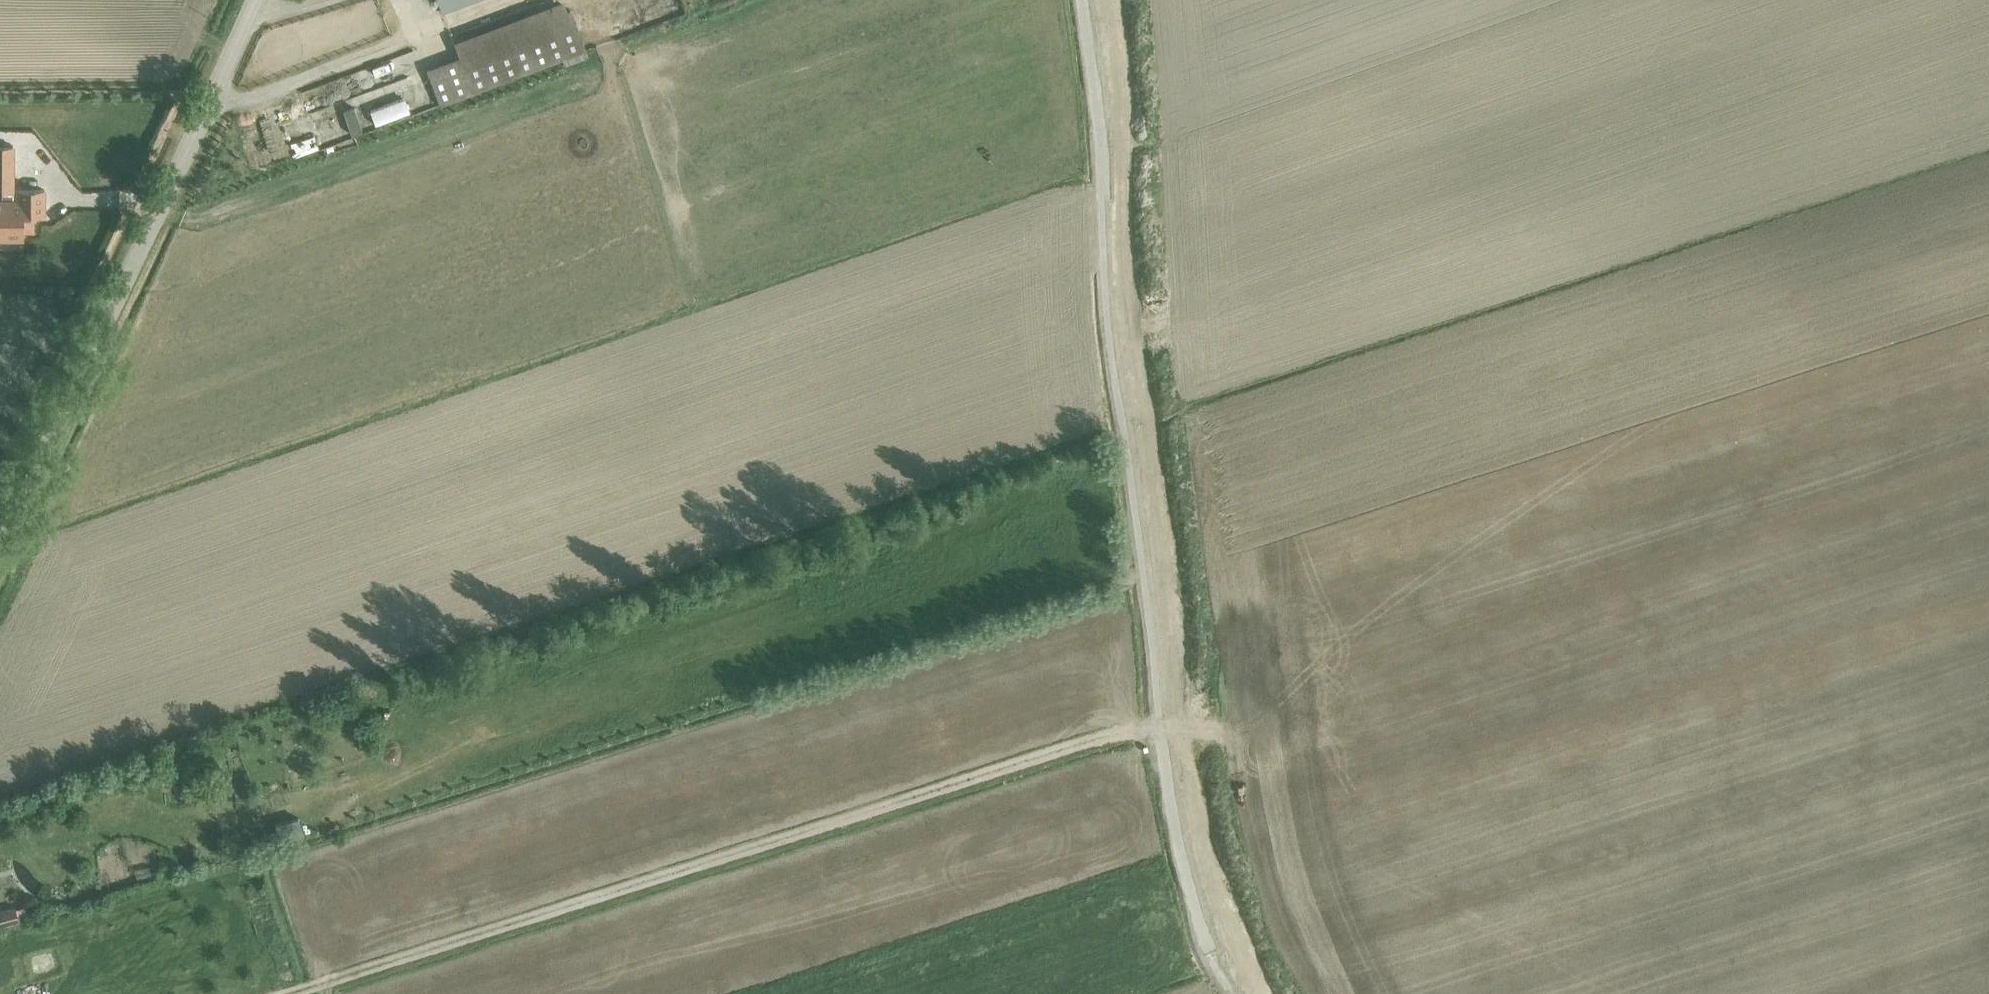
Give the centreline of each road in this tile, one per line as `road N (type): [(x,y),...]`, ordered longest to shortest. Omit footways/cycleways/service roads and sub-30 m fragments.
road 1 (residential): [(254,0),(0,546)]

